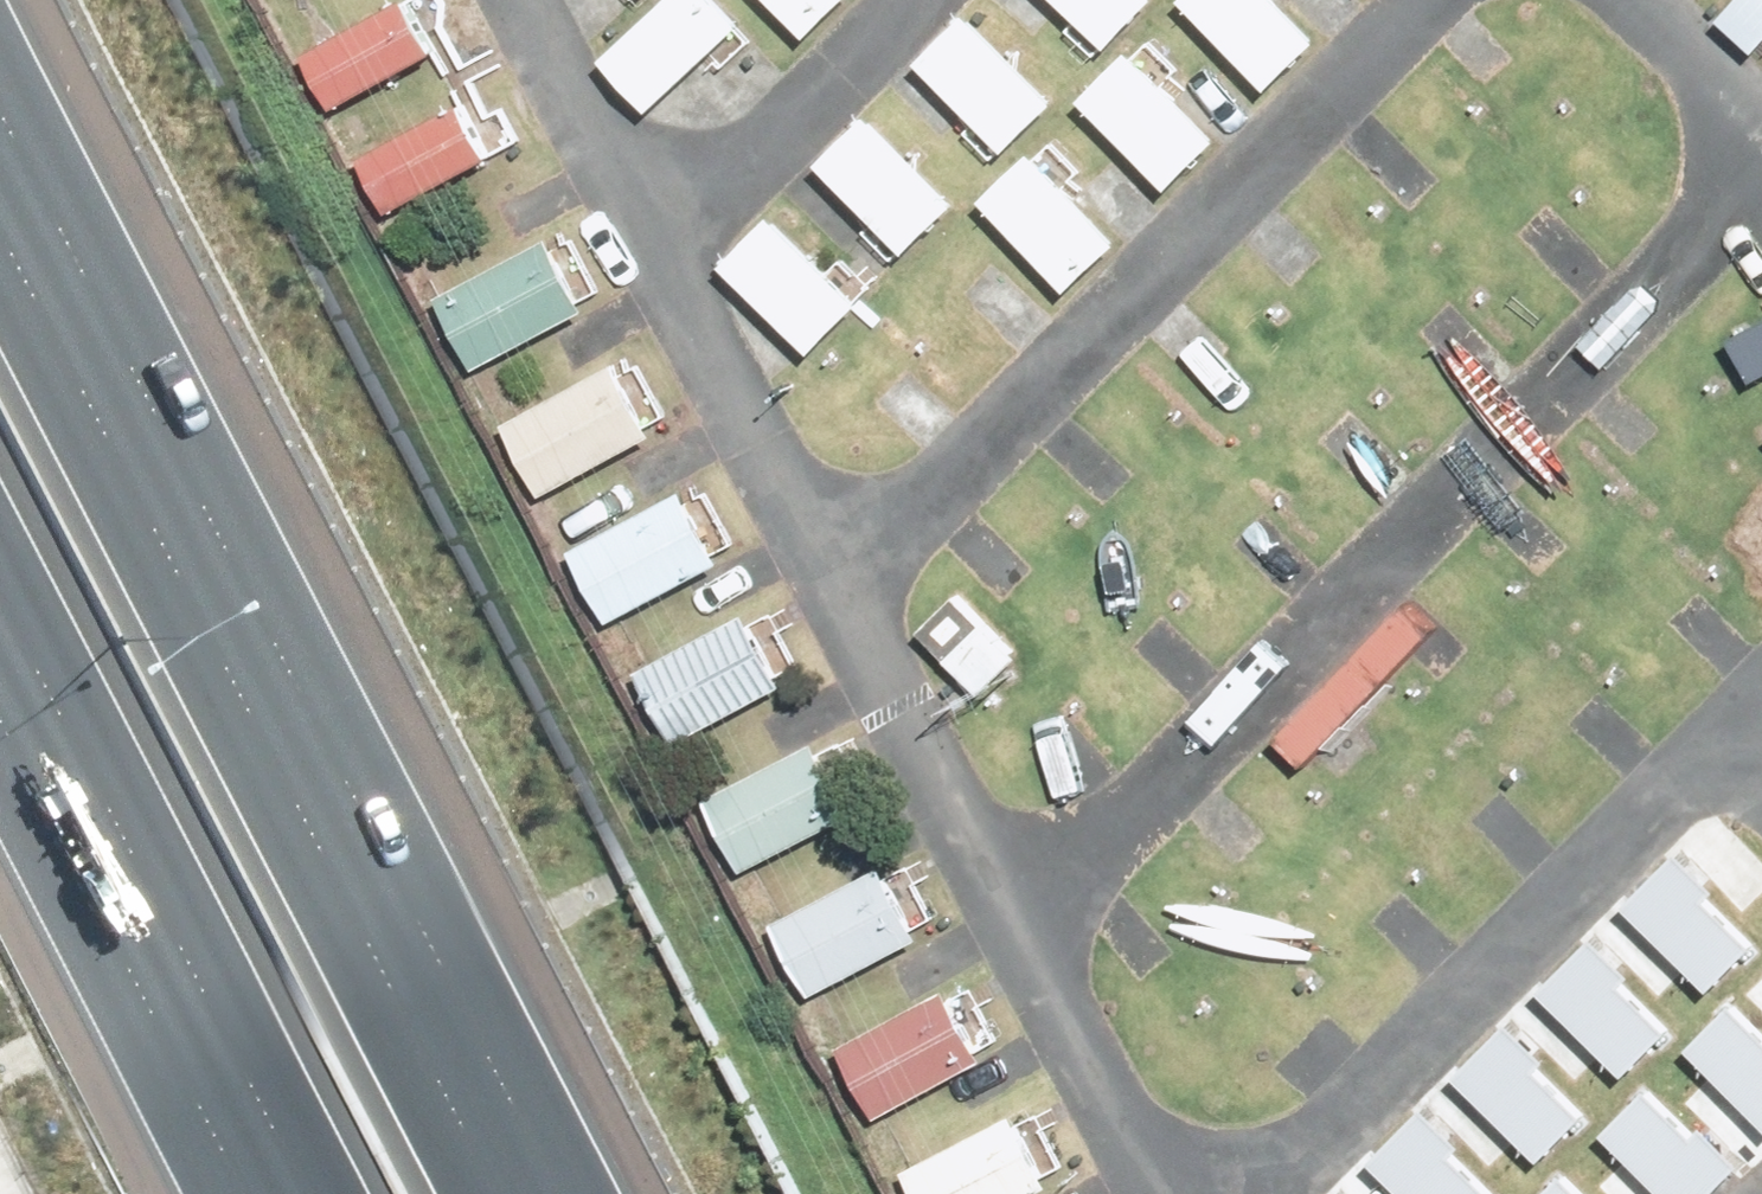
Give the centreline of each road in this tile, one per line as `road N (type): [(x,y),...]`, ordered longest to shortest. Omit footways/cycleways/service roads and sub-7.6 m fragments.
road 1 (motorway): [(0,205),(514,1193)]
road 2 (residential): [(1761,169),(1007,947)]
road 3 (residential): [(1404,0),(835,606)]
road 4 (residential): [(1761,711),(1274,1193)]
road 5 (motorway): [(272,1193),(0,667)]
road 6 (residential): [(835,606),(648,252)]
road 7 (residential): [(1007,947),(835,606)]
road 8 (residential): [(898,0),(648,252)]
road 9 (residential): [(648,252),(514,0)]
road 10 (residential): [(1130,1193),(1007,947)]
road 11 (residential): [(1629,0),(1761,133)]

